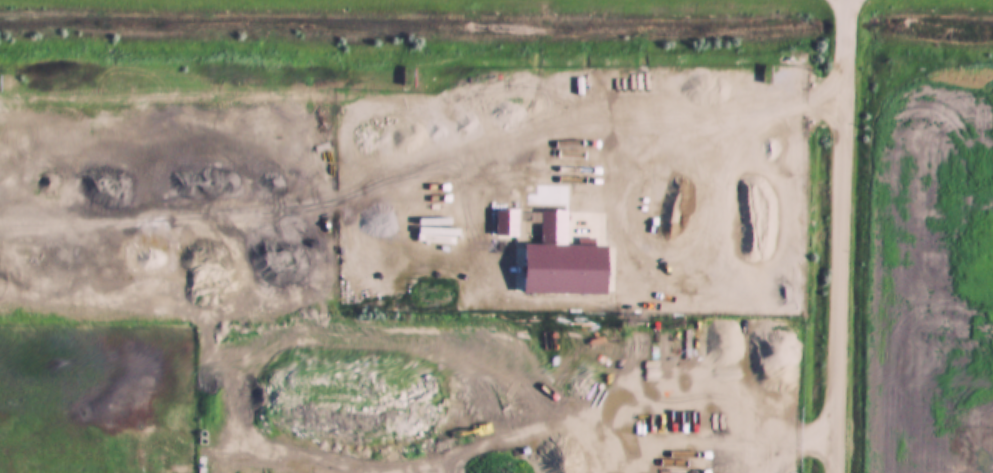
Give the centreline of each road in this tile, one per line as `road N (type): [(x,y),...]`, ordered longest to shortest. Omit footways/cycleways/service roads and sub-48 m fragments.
road 1 (residential): [(843,472),(846,0)]

